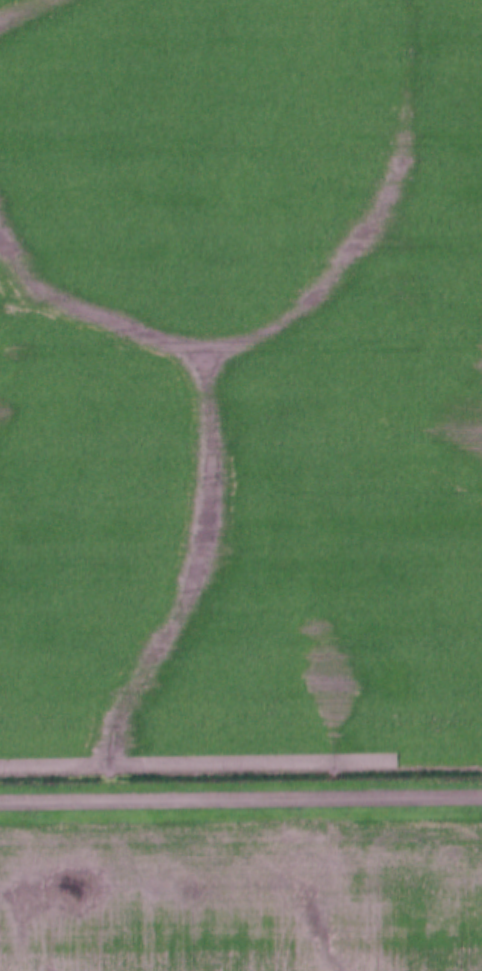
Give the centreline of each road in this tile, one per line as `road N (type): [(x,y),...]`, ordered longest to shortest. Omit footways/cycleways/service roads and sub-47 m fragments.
road 1 (track): [(0,809),(481,802)]

